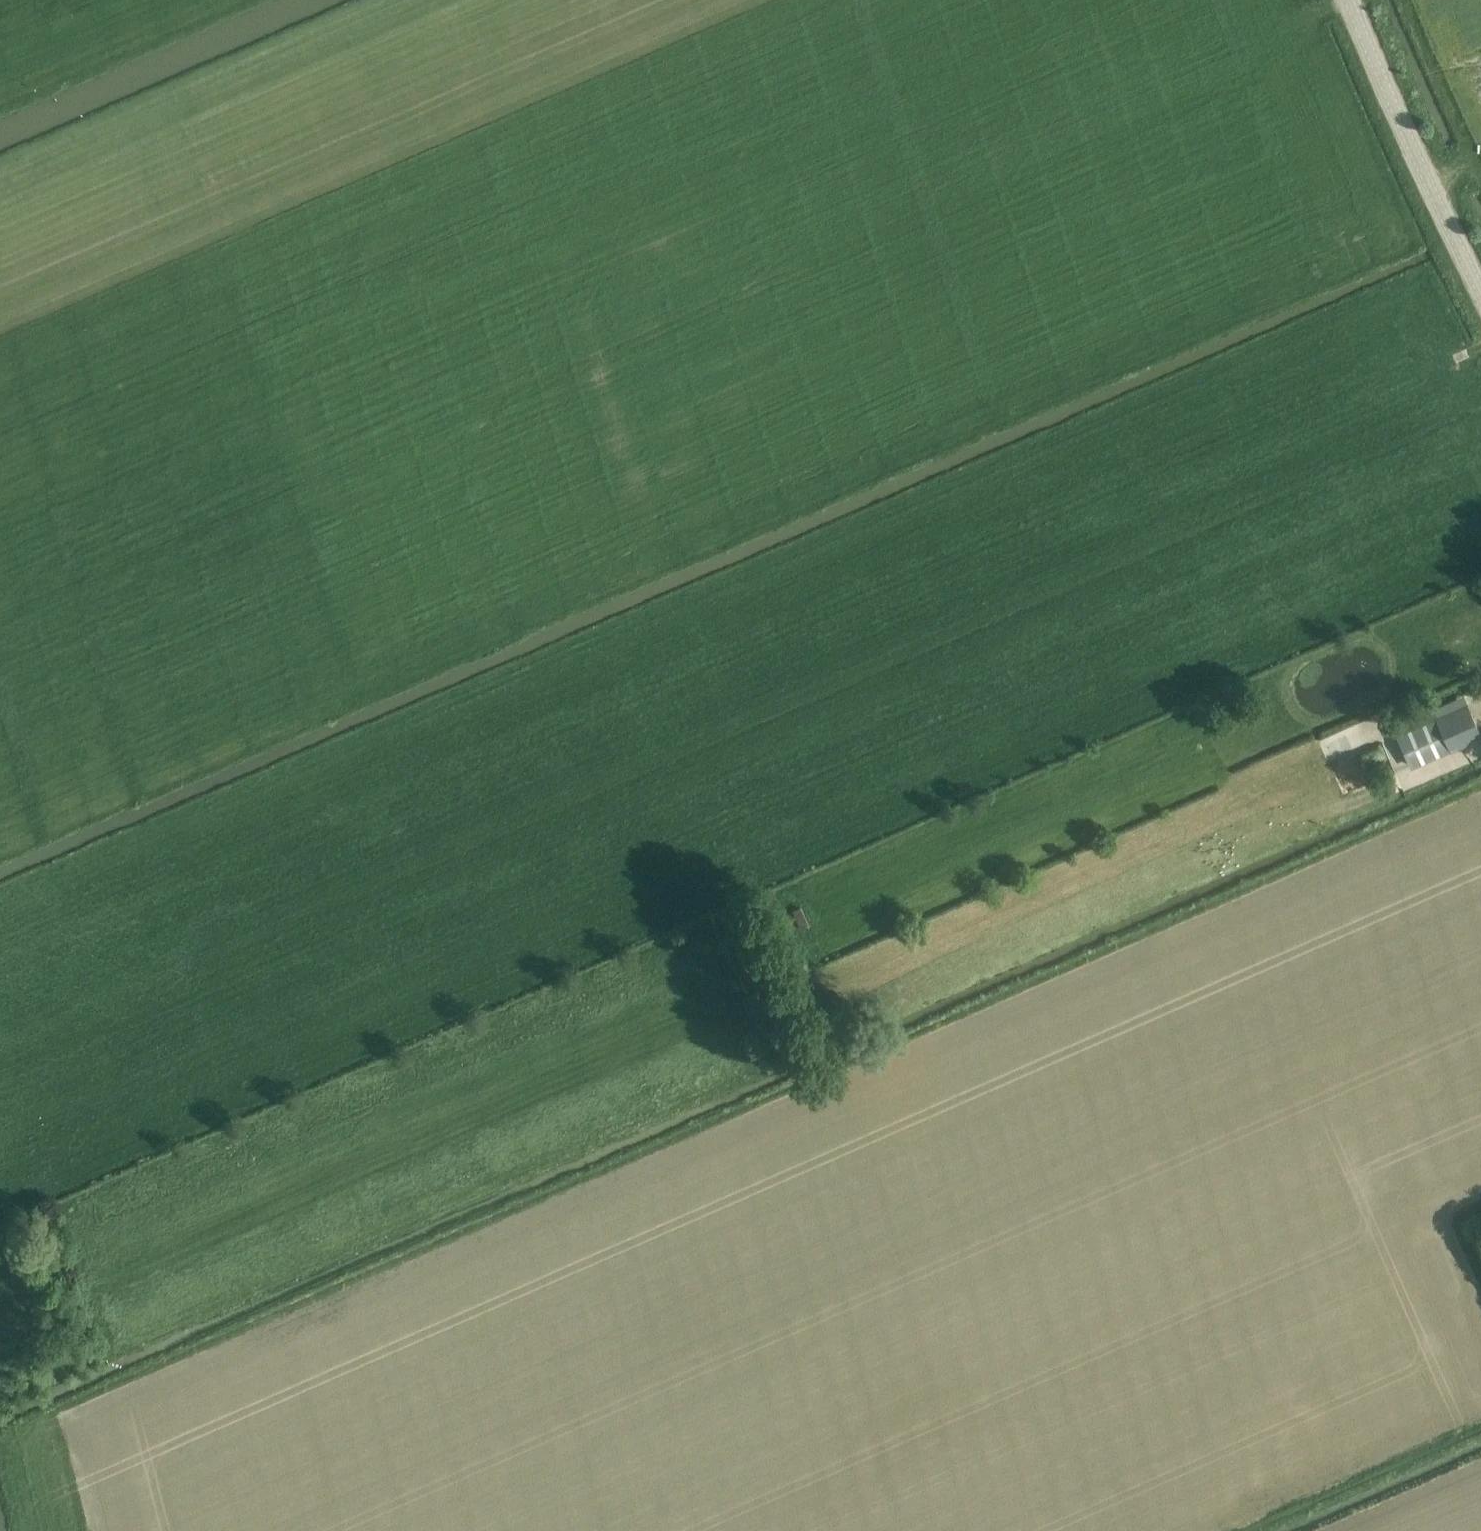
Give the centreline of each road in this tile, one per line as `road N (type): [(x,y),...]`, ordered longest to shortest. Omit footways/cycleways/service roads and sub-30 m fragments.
road 1 (tertiary): [(1480,290),(1354,0)]

